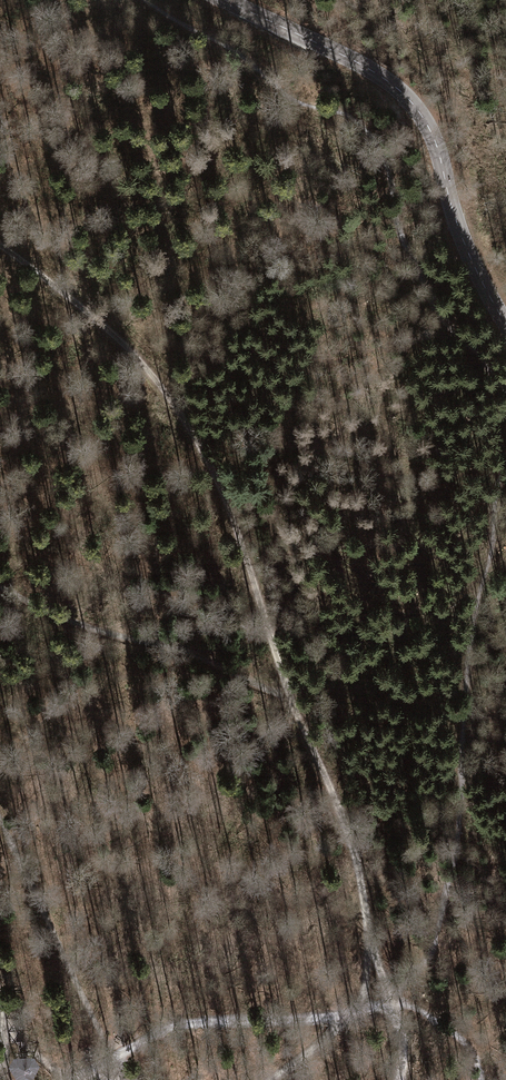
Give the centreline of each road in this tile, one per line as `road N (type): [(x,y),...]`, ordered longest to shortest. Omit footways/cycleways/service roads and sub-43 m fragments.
road 1 (track): [(0,244),(137,358),(205,456),(237,532),(288,696),(349,835),(401,1037),(399,1079)]
road 2 (tertiary): [(505,324),(476,270),(435,142),(410,102),(365,66),(229,0)]
road 3 (track): [(69,1079),(178,1022),(392,1008)]
road 4 (track): [(0,586),(99,631),(174,647),(288,696)]
road 5 (track): [(0,819),(113,1057)]
road 6 (track): [(365,915),(358,1004),(269,1079)]

